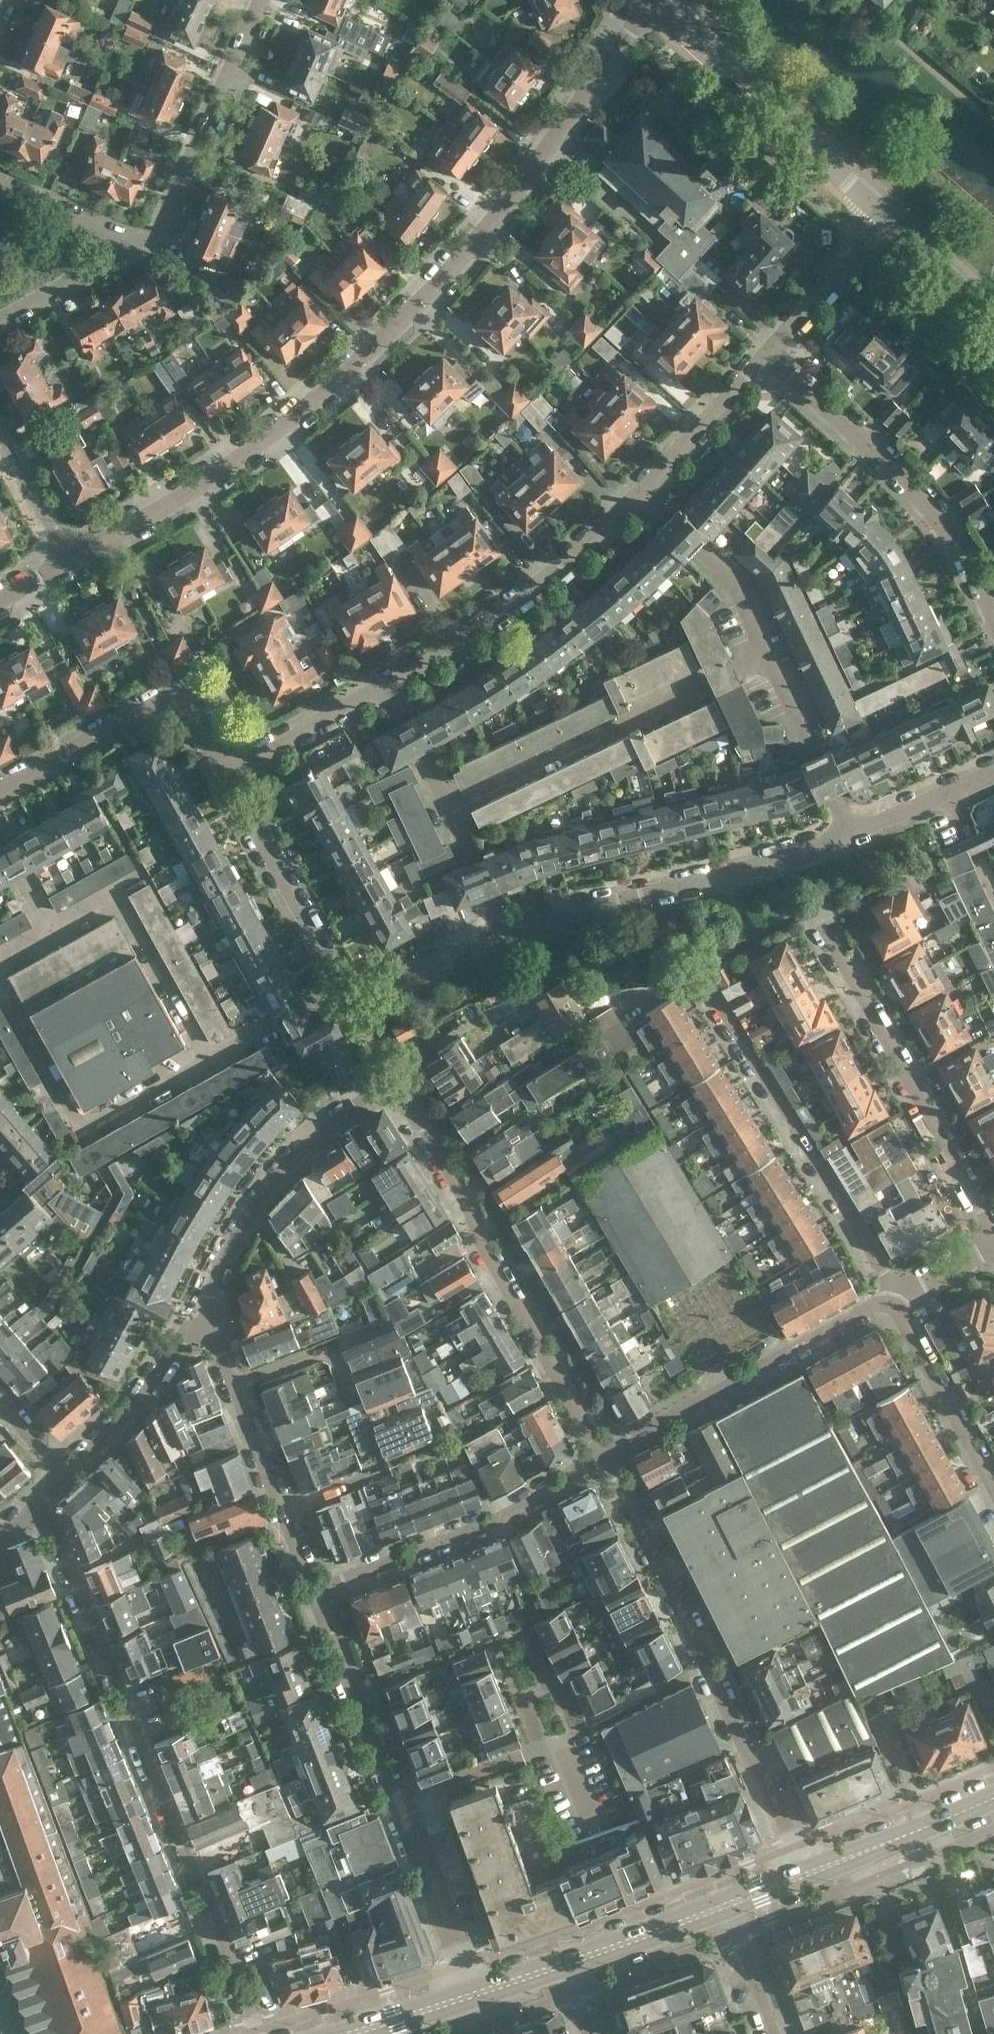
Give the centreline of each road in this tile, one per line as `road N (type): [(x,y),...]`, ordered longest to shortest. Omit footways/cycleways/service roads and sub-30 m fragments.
road 1 (residential): [(67,559),(198,485),(345,374),(458,265),(652,5)]
road 2 (residential): [(601,1454),(409,1101),(390,1091),(370,1092),(280,1167),(234,1235),(197,1315)]
road 3 (residential): [(40,1505),(257,2033)]
road 4 (residential): [(811,1873),(601,1454)]
road 5 (residential): [(894,1297),(698,970)]
road 6 (residential): [(993,1234),(814,908)]
road 7 (residential): [(501,933),(722,875),(854,830)]
road 8 (residential): [(448,805),(771,660)]
road 9 (residential): [(993,616),(941,522),(769,357)]
road 10 (residential): [(601,1454),(894,1297)]
road 11 (residential): [(0,964),(80,1121),(207,1055)]
road 12 (residential): [(601,1454),(508,1513),(313,1587)]
road 13 (residential): [(639,494),(521,591),(384,684)]
road 14 (tertiary): [(887,214),(652,5)]
road 15 (residential): [(225,770),(179,688),(0,796)]
road 16 (residential): [(197,1315),(211,1325),(313,1587)]
road 17 (residential): [(137,244),(168,219),(265,0)]
road 18 (residential): [(207,1055),(116,896),(50,928)]
road 19 (residential): [(225,770),(342,986)]
road 20 (residential): [(402,1805),(313,1587)]
road 21 (residential): [(894,1297),(993,1490)]
road 22 (residential): [(62,1469),(113,1426),(197,1315)]
road 23 (residential): [(473,1995),(402,1805)]
road 24 (secondary): [(811,1873),(993,1798)]
road 25 (residential): [(854,830),(771,660)]
road 26 (residential): [(769,357),(639,494)]
road 27 (residential): [(887,214),(769,357)]
road 28 (residential): [(384,684),(225,770)]
road 29 (residential): [(342,986),(372,993),(501,933)]
road 30 (secondary): [(565,1964),(727,1904)]
road 31 (residential): [(402,1805),(554,1749)]
road 32 (residential): [(0,323),(137,244)]
road 33 (residential): [(137,244),(0,185)]
road 34 (tertiary): [(993,312),(887,214)]
road 35 (residential): [(67,559),(0,435)]
road 36 (residential): [(771,660),(734,583),(693,548)]
road 37 (residential): [(501,933),(448,805)]
road 38 (residential): [(727,1904),(774,2033)]
road 39 (residential): [(448,805),(384,684)]
road 40 (secondary): [(349,2033),(473,1995)]

